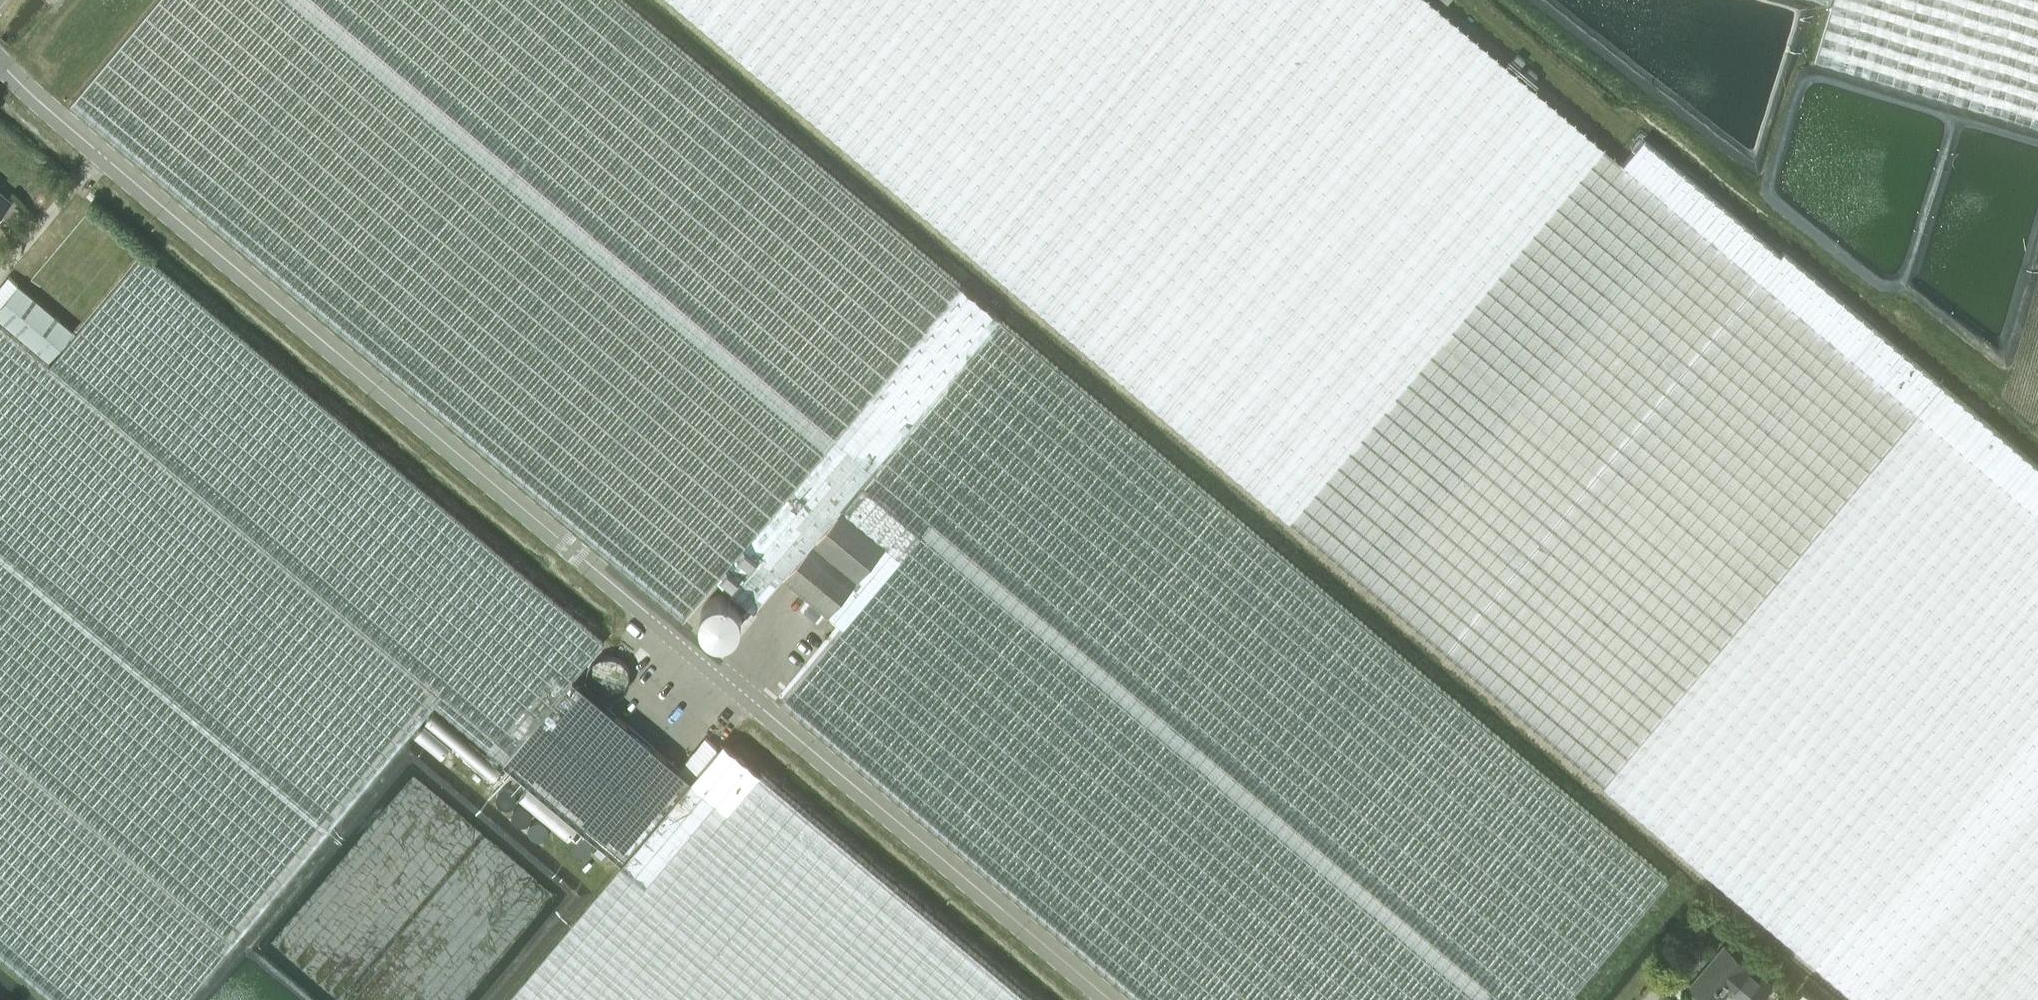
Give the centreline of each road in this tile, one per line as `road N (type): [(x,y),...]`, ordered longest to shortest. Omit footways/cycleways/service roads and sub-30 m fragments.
road 1 (unclassified): [(1109,999),(0,64)]

